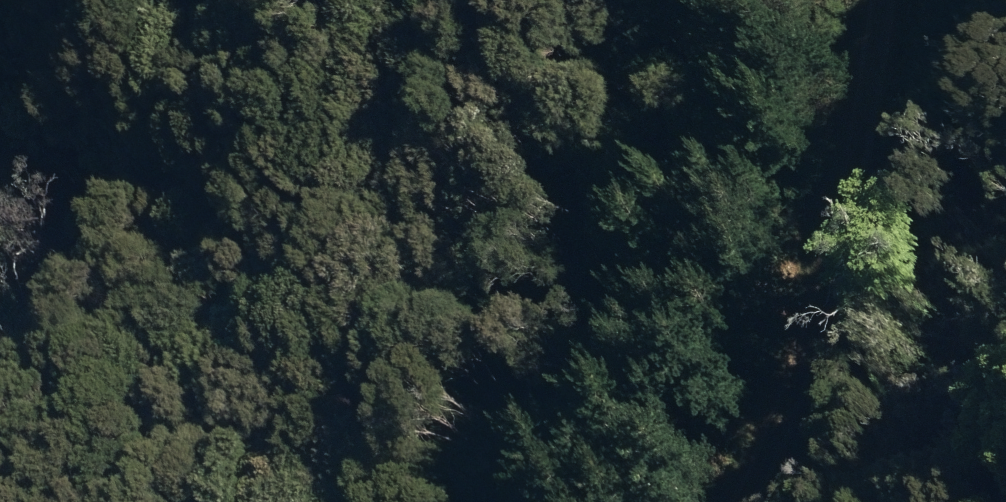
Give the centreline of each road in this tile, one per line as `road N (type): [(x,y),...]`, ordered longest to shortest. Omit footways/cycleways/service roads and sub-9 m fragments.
road 1 (track): [(793,0),(659,231),(416,464),(335,501)]
road 2 (track): [(673,501),(783,276),(829,0)]
road 3 (track): [(133,501),(130,426),(242,25),(231,0)]

